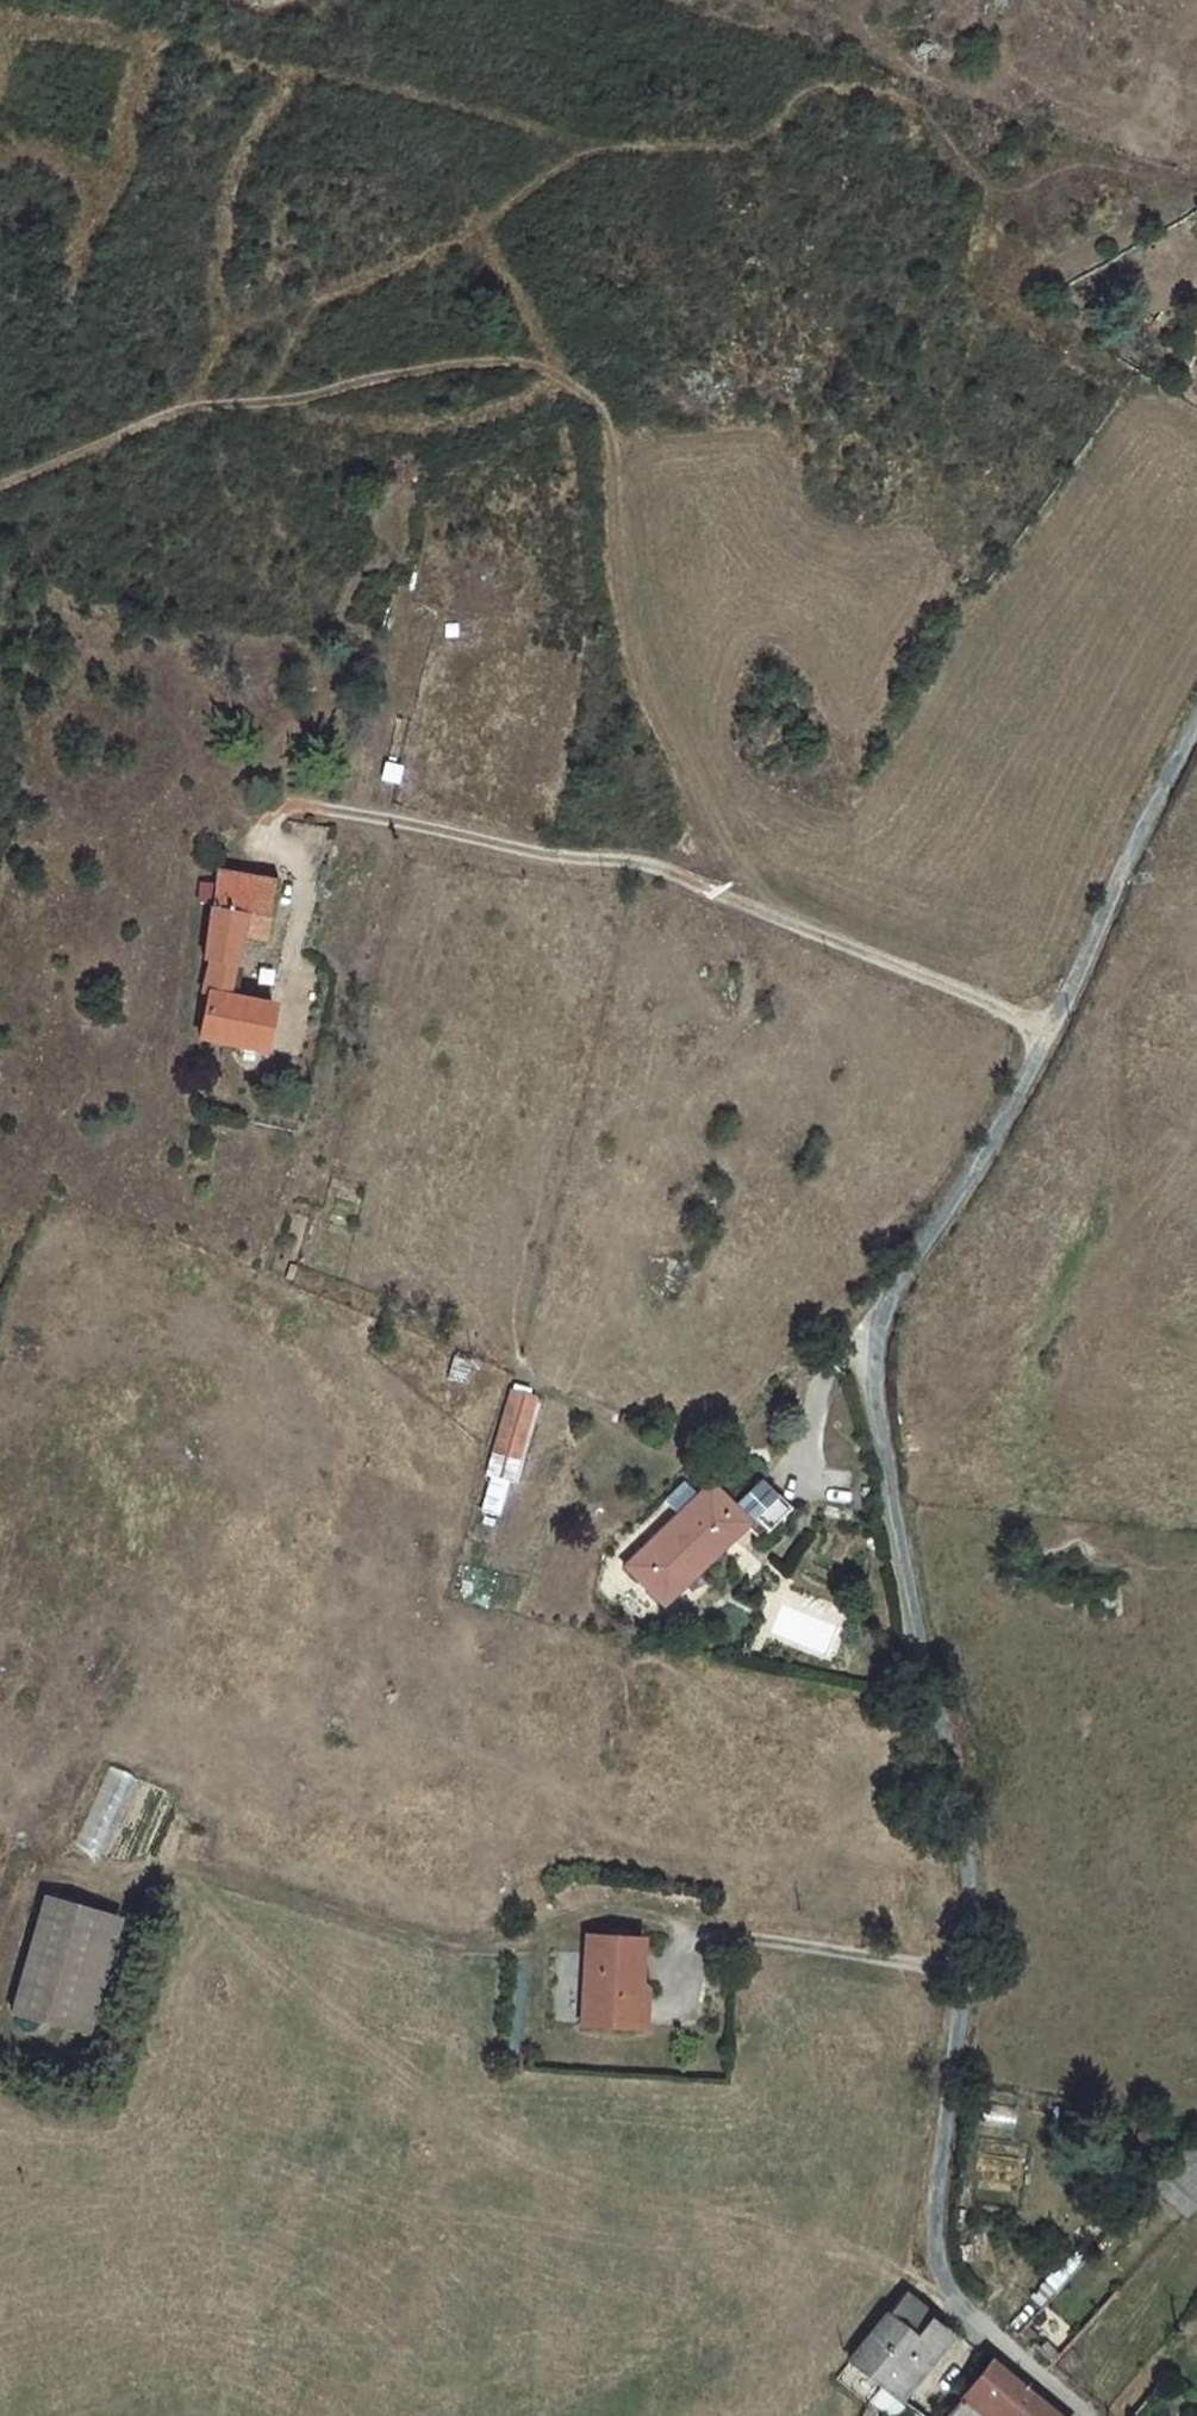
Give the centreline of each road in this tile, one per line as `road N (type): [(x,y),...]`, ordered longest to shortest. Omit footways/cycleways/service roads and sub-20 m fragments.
road 1 (residential): [(1081,2415),(977,2321),(945,2283),(936,2244),(970,1976),(970,1894),(963,1789),(926,1680),(898,1544),(877,1334),(1052,1033),(1196,725)]
road 2 (track): [(691,882),(678,776),(630,671),(617,617),(615,433),(610,415),(569,381),(532,362),(458,364),(299,401),(181,410),(0,480)]
road 3 (track): [(735,1935),(628,1905),(594,1909),(488,1950),(357,1927),(179,1863),(110,1886)]

